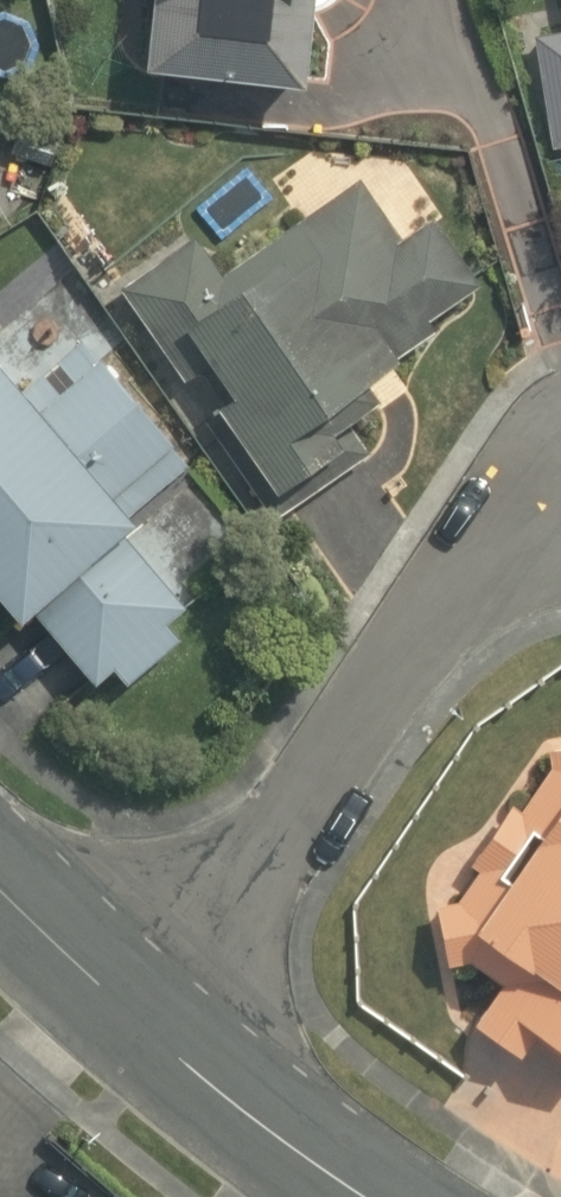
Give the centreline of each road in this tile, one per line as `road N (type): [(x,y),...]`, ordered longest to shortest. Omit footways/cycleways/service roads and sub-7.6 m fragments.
road 1 (residential): [(137,1029),(475,580),(560,516)]
road 2 (residential): [(365,1196),(137,1029)]
road 3 (residential): [(137,1029),(0,890)]

